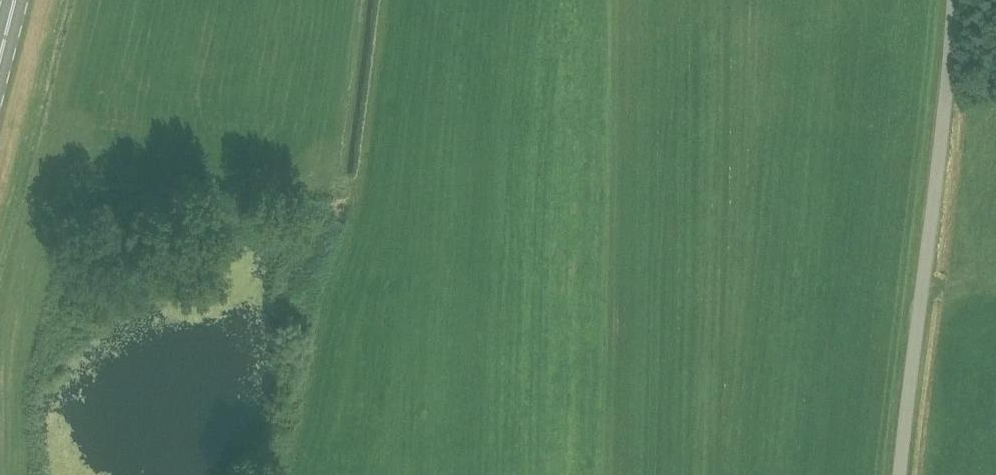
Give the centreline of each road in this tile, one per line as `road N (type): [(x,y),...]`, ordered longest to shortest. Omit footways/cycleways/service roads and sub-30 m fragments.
road 1 (unclassified): [(900,474),(953,0)]

